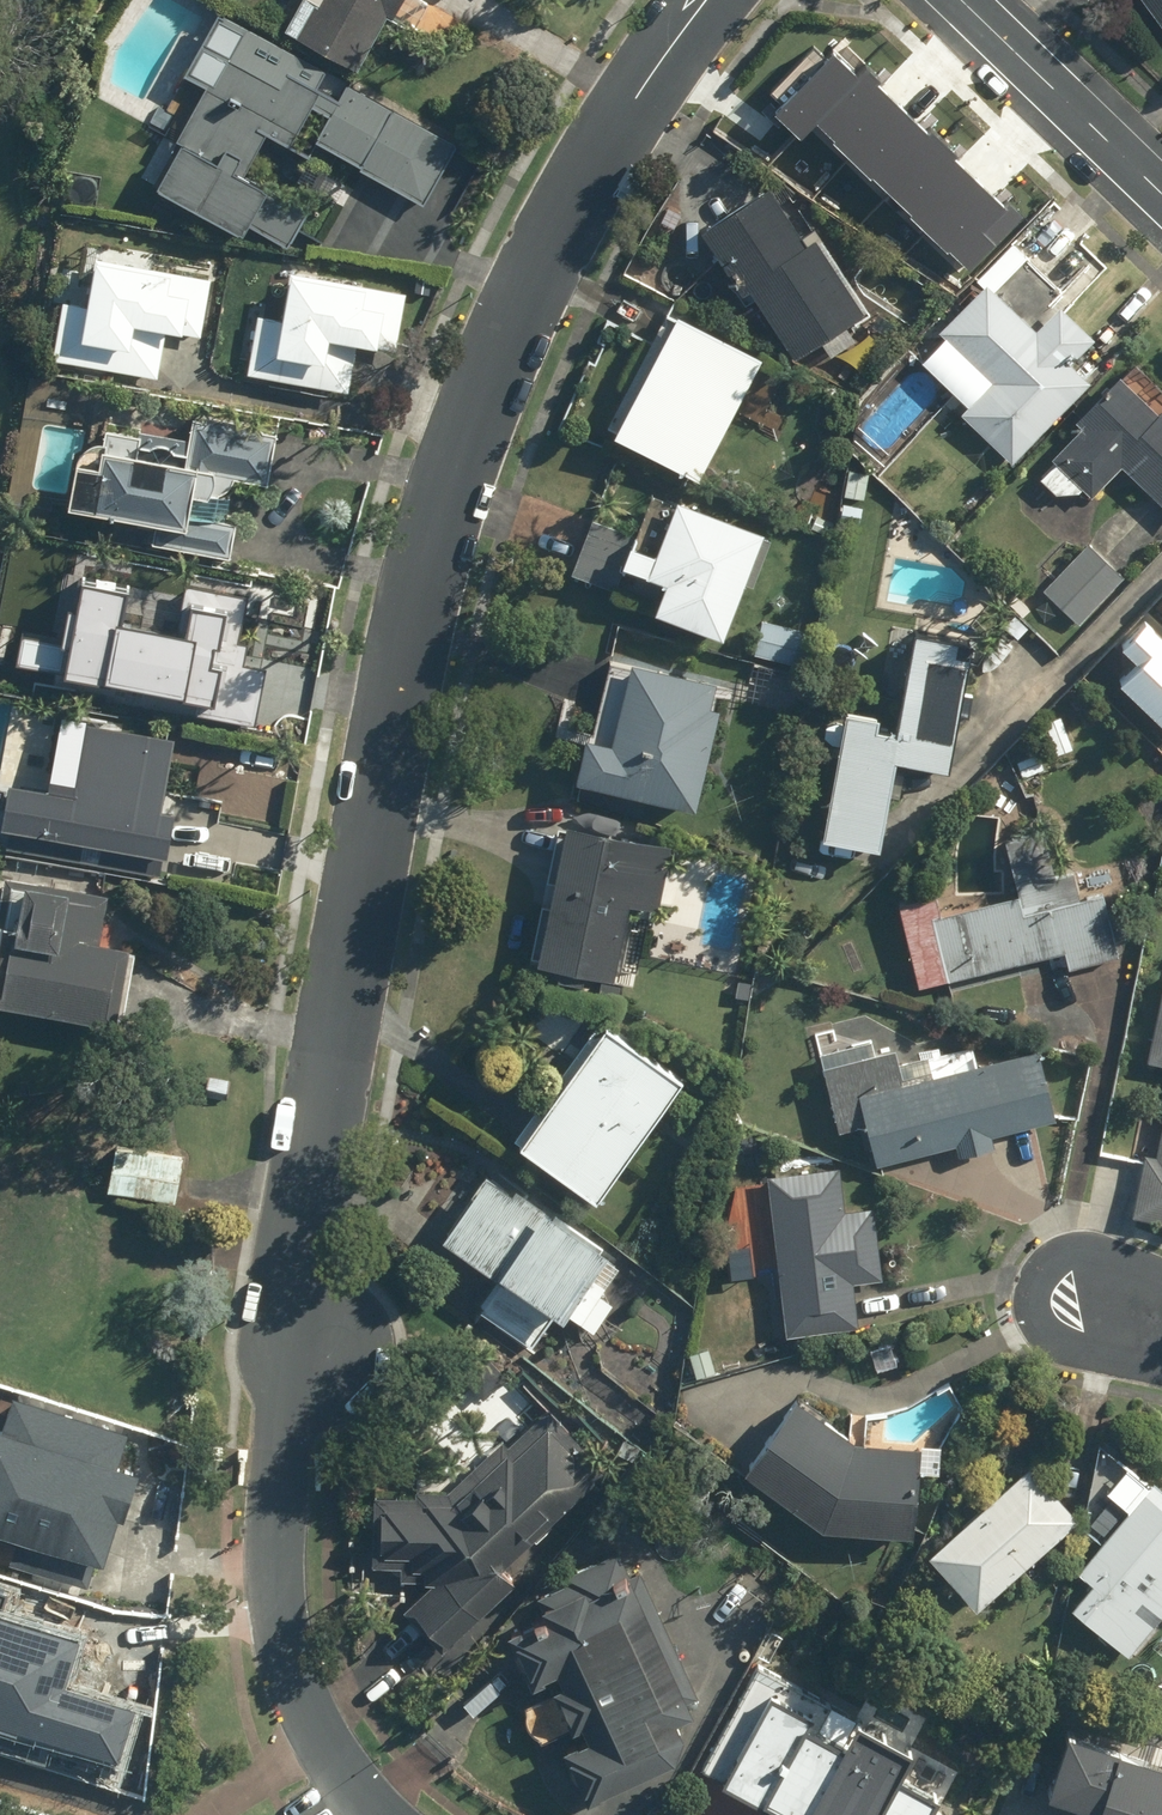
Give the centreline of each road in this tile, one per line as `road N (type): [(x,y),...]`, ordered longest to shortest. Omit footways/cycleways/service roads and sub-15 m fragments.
road 1 (residential): [(379,1814),(323,1745),(295,1693),(275,1512),(406,641),(505,349),(574,203),(707,0)]
road 2 (residential): [(1161,1375),(1069,1342),(1052,1326),(1047,1305),(1060,1265),(1105,1260),(1161,1278)]
road 3 (unclassified): [(1161,195),(954,0)]

